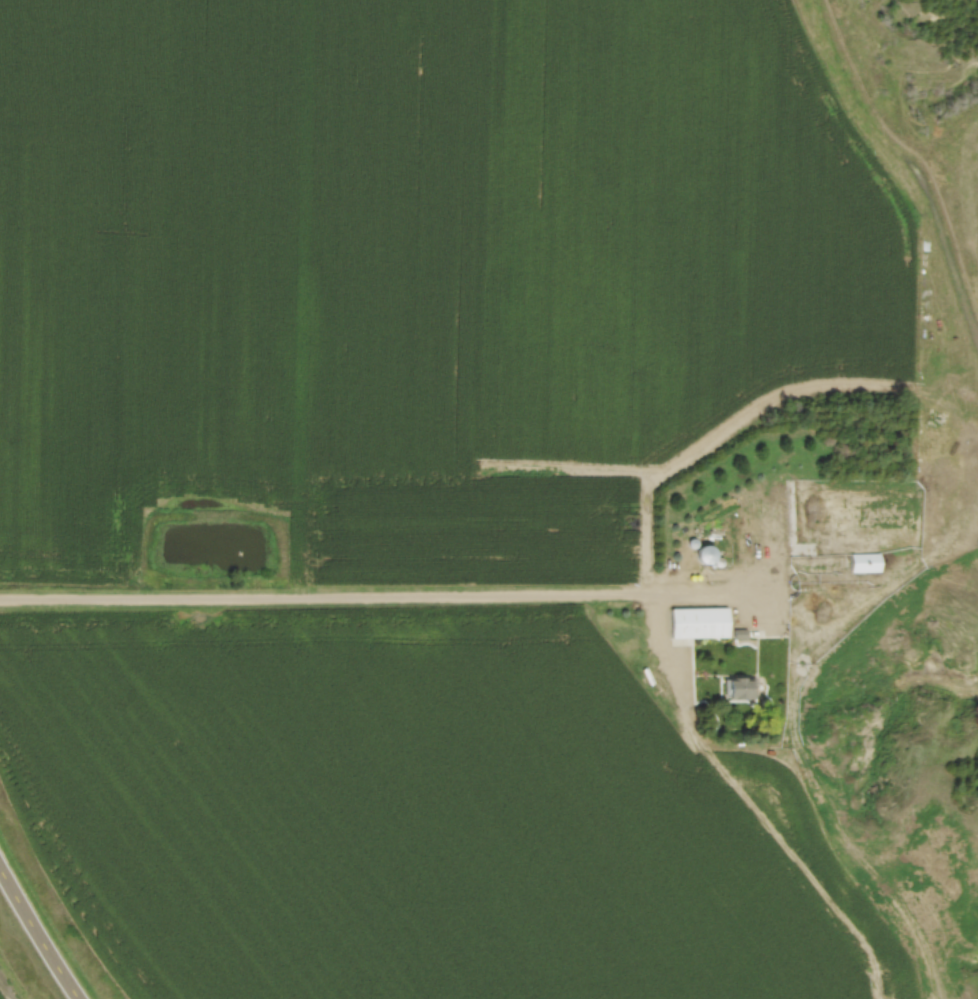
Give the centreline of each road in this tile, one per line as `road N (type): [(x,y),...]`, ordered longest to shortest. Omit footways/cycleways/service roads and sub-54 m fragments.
road 1 (secondary): [(77,998),(0,872)]

